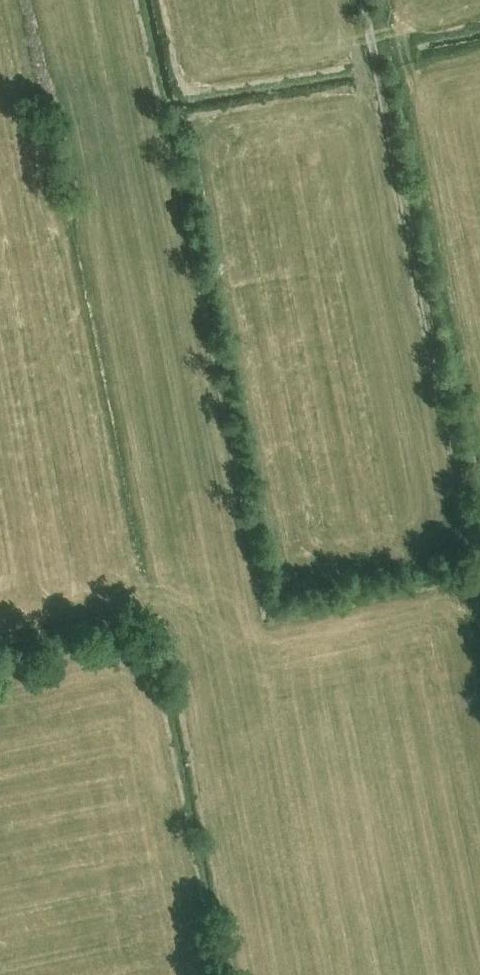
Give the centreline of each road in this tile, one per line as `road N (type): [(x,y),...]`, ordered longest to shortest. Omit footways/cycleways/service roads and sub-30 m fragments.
road 1 (track): [(479,571),(363,0)]

